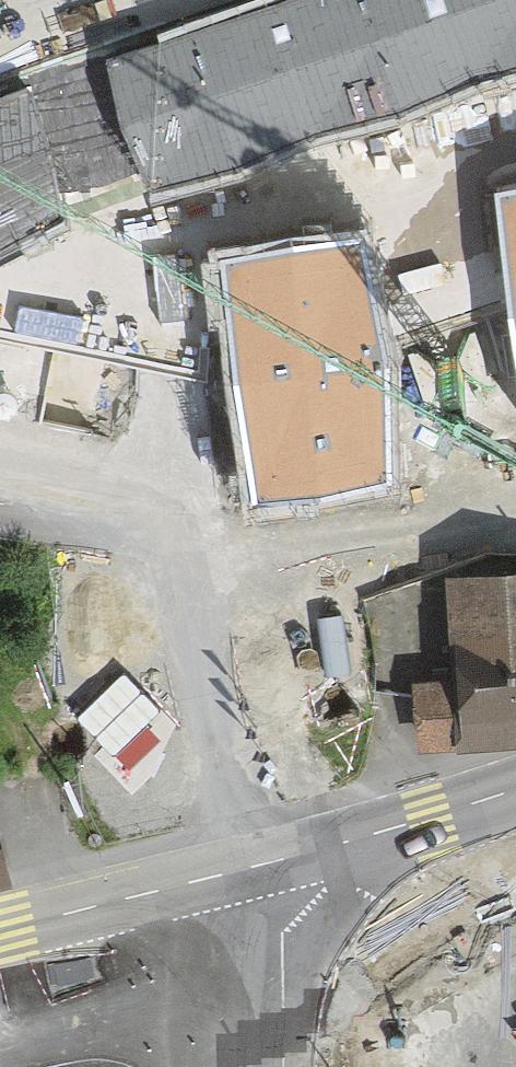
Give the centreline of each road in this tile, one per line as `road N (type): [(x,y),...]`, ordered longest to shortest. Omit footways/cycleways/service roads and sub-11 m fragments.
road 1 (residential): [(255,866),(213,737),(201,637),(173,526),(145,499),(0,463)]
road 2 (primary): [(255,866),(515,789)]
road 3 (primary): [(255,866),(0,930)]
road 4 (tertiary): [(266,1066),(255,866)]

